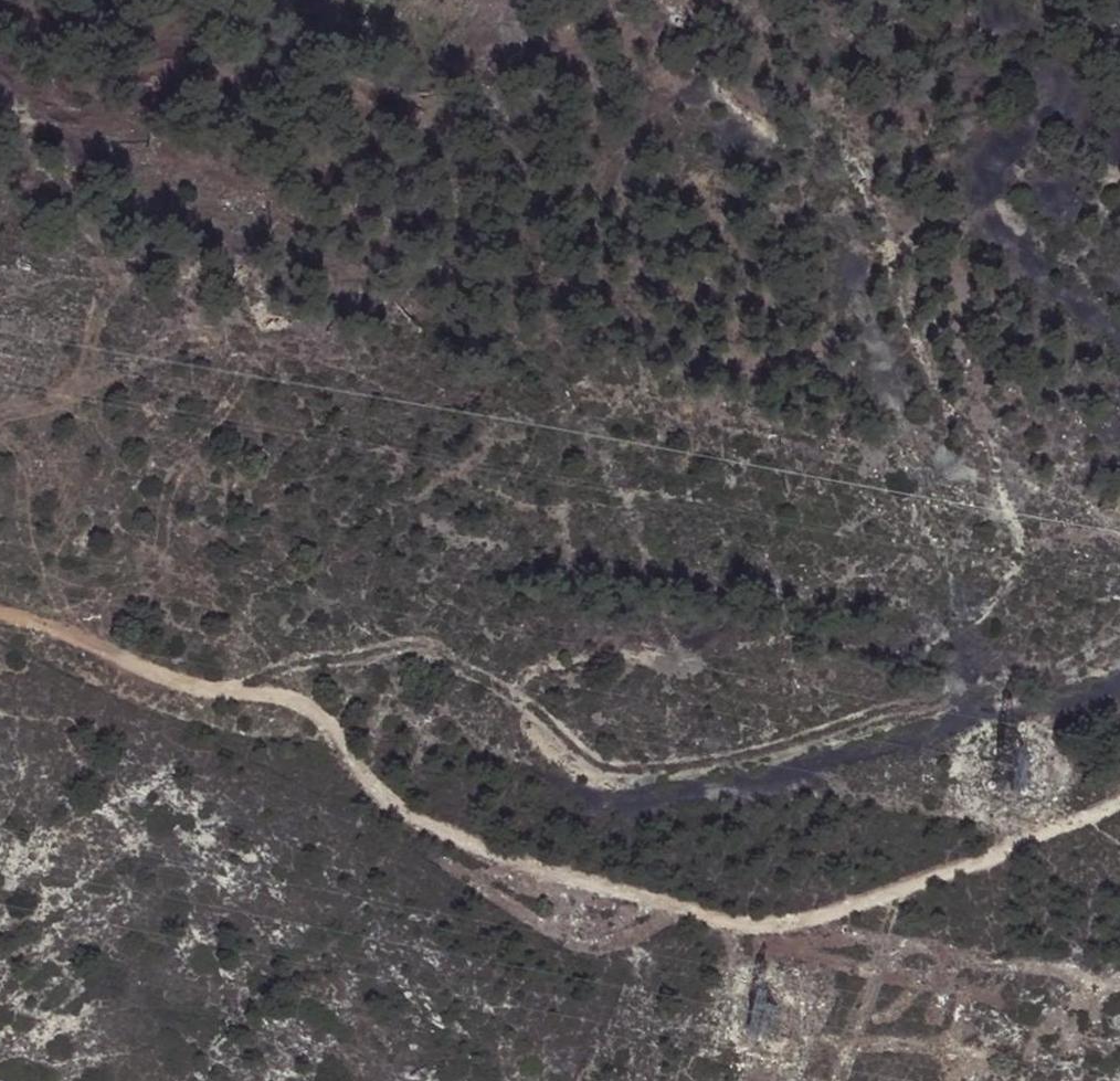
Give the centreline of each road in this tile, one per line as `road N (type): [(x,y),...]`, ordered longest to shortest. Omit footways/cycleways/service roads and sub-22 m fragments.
road 1 (track): [(1119,804),(812,924),(762,925),(534,868),(401,814),(367,778),(345,739),(300,699),(194,687),(0,615)]

